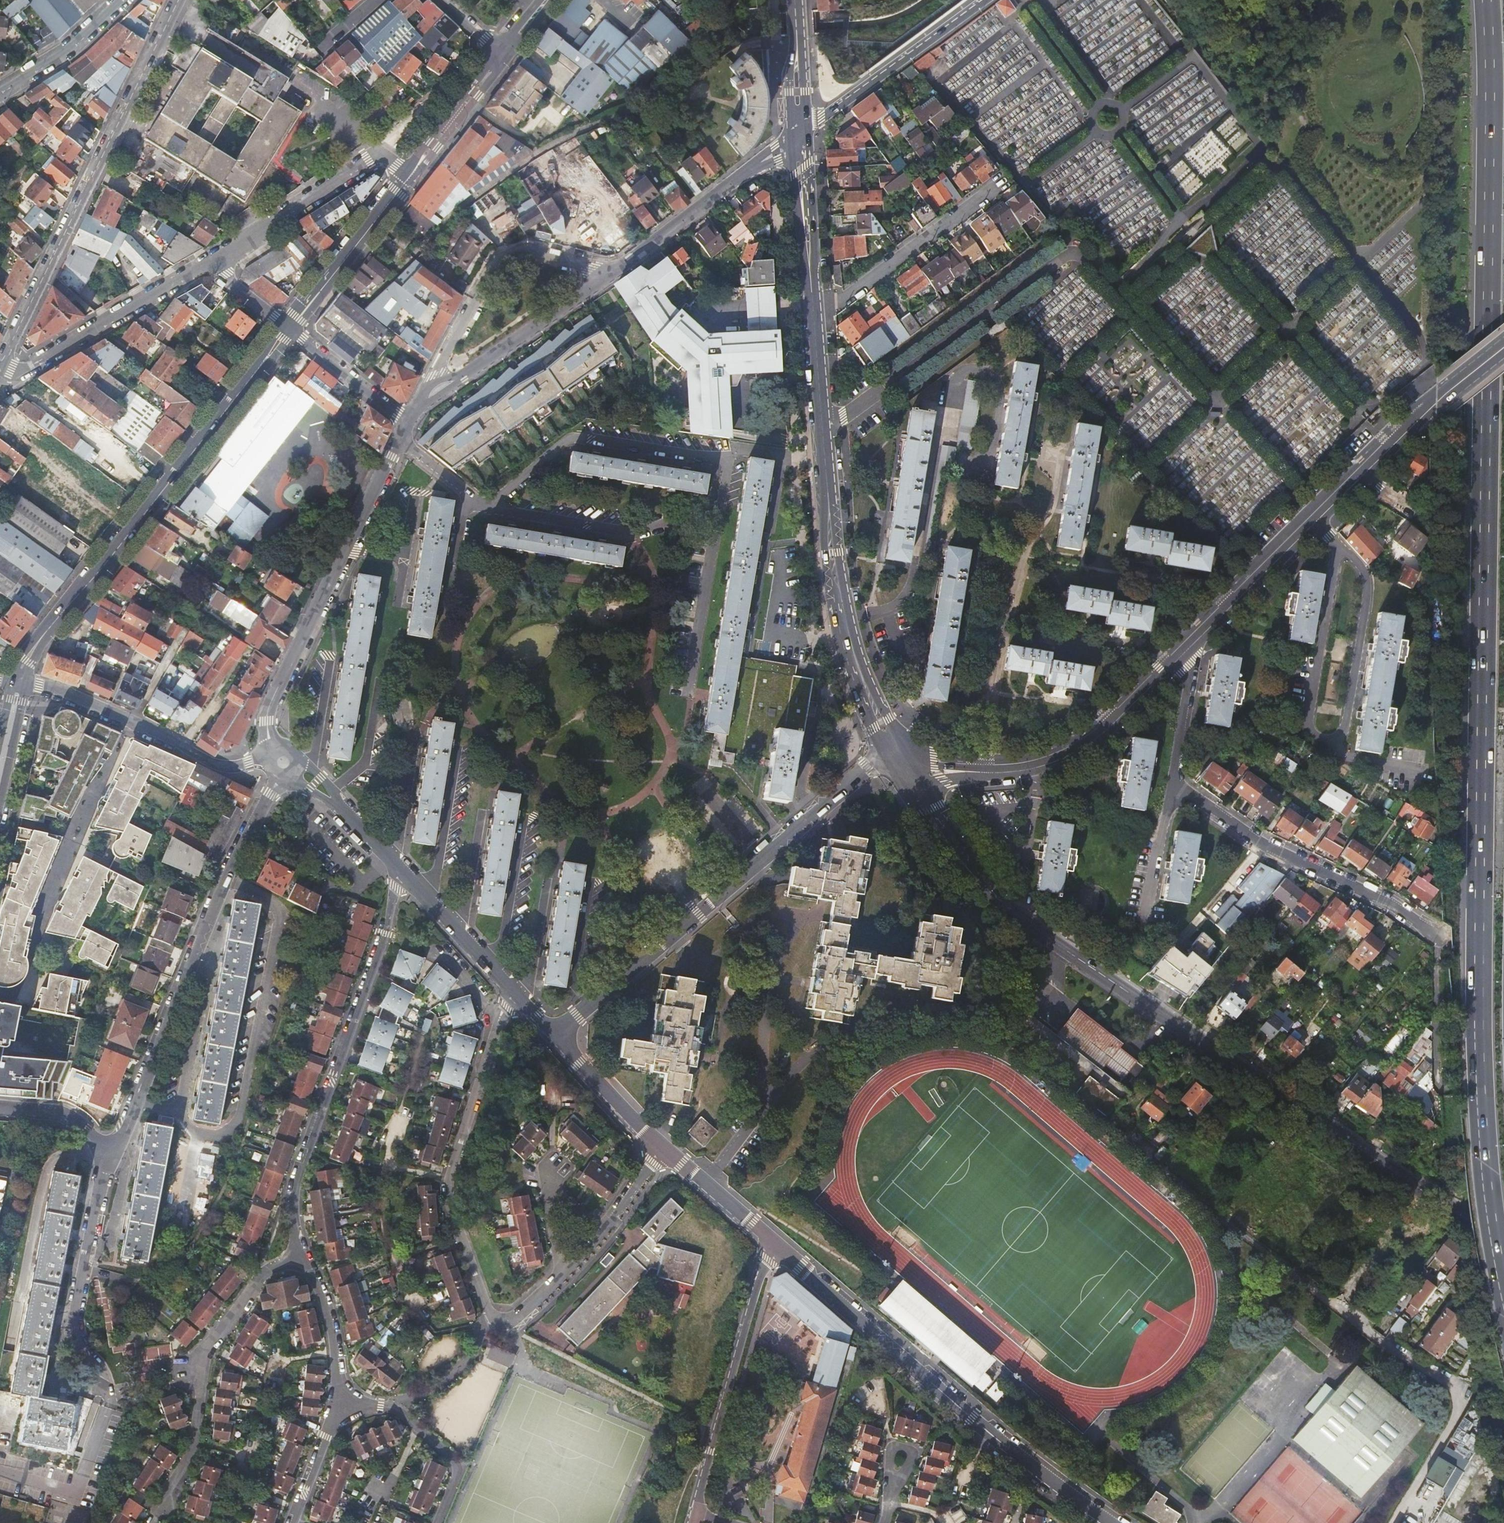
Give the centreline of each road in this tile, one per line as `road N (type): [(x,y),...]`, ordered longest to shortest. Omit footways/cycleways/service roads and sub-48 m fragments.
road 1 (motorway): [(1487,0),(1479,1021),(1486,1166),(1503,1288)]
road 2 (residential): [(1435,402),(1394,425),(1081,733),(1019,758),(934,753),(911,766)]
road 3 (secondary): [(1503,1243),(997,897)]
road 4 (residential): [(1136,1150),(1450,1387),(1451,1428),(1393,1522)]
road 5 (secondary): [(20,682),(38,641),(290,328)]
road 6 (tertiary): [(1110,1522),(999,1440),(771,1242)]
road 7 (tertiary): [(889,761),(867,767),(553,1034)]
road 8 (residential): [(109,1145),(124,1135),(224,879),(283,762)]
road 9 (residential): [(8,368),(180,0)]
road 10 (residential): [(396,867),(388,925),(299,1175),(294,1221),(302,1256)]
road 11 (residential): [(409,421),(272,701),(267,728),(283,762)]
road 12 (secondary): [(911,766),(997,773),(1061,758),(1103,733),(1196,641)]
road 13 (residential): [(693,1515),(771,1242)]
road 14 (secondary): [(911,766),(858,651),(828,500)]
road 15 (residential): [(109,1145),(75,1315),(81,1345),(104,1373),(109,1407)]
road 16 (secondary): [(828,500),(824,532),(841,637),(889,761)]
road 17 (residential): [(441,389),(441,361),(505,256),(529,250),(614,273)]
road 18 (residential): [(410,176),(381,157),(368,159),(208,263)]
road 19 (secondary): [(1196,641),(1363,475)]
road 20 (residential): [(1001,181),(815,321)]
road 21 (residential): [(208,263),(24,370),(8,368)]
road 22 (residential): [(791,141),(614,273)]
road 23 (residential): [(807,129),(985,0)]
road 24 (residential): [(614,273),(441,389)]
road 25 (residential): [(437,1522),(456,1476),(452,1459),(396,1409),(337,1403)]
road 26 (residential): [(450,1179),(511,989)]
road 27 (residential): [(1265,845),(1385,901),(1436,936)]
road 28 (secondary): [(290,328),(410,176)]
road 29 (secondary): [(828,500),(815,321)]
road 30 (tertiary): [(183,748),(80,699),(20,682)]
road 31 (secondary): [(889,761),(933,835),(997,897)]
road 32 (residential): [(561,1280),(515,1319),(499,1321),(461,1236)]
road 33 (residential): [(1155,973),(1265,845)]
road 34 (residential): [(152,1522),(194,1442),(203,1365)]
road 35 (tertiary): [(511,989),(396,867)]
road 36 (tertiary): [(663,1150),(553,1034)]
road 37 (secondary): [(997,897),(911,766)]
road 38 (tertiary): [(396,867),(315,783),(283,762)]
road 39 (residential): [(302,1256),(332,1332),(337,1403)]
road 40 (residential): [(203,1365),(261,1278),(302,1256)]
road 41 (residential): [(290,328),(409,421)]
road 42 (residential): [(119,0),(62,54),(0,91)]
road 43 (secondary): [(410,176),(502,57)]
road 44 (residential): [(1173,783),(1143,926)]
road 45 (residential): [(1196,641),(1173,783)]
road 46 (tertiary): [(771,1242),(663,1150)]
road 47 (secondary): [(810,270),(807,129)]
road 48 (residential): [(461,1236),(396,1258),(421,1319)]
road 49 (secondary): [(791,141),(810,270)]
road 50 (residential): [(337,1403),(293,1522)]
road 51 (residential): [(450,1179),(390,1166),(401,1107)]
road 52 (residential): [(183,748),(251,648)]

